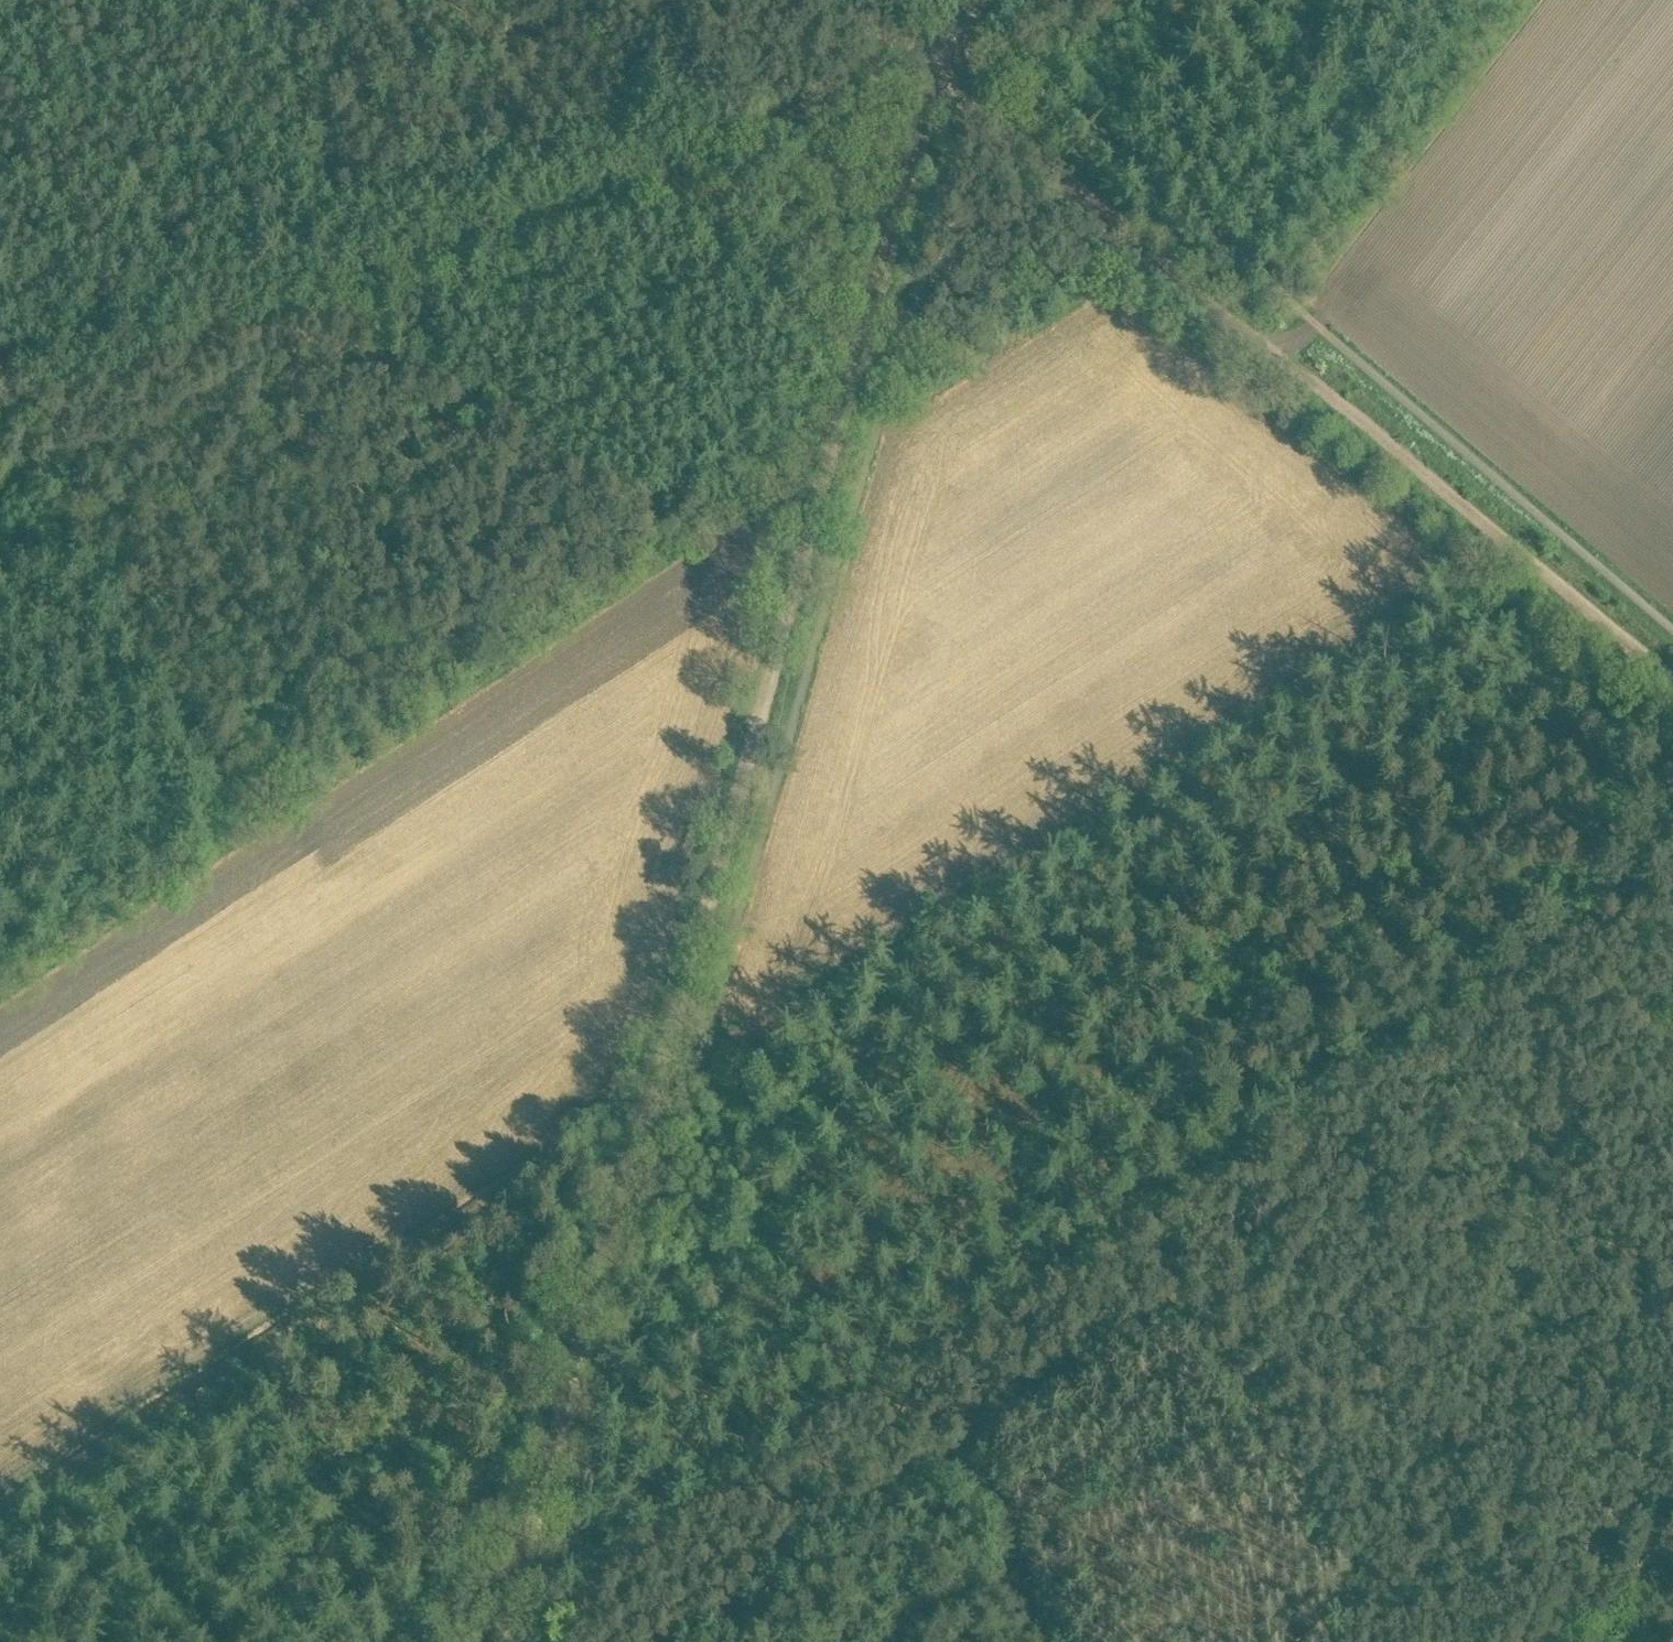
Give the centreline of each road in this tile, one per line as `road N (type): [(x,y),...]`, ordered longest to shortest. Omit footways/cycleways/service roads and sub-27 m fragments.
road 1 (track): [(939,80),(505,1641)]
road 2 (track): [(1672,689),(1462,504),(1168,277),(971,107)]
road 3 (unclassified): [(971,107),(939,80),(937,56),(982,0)]

